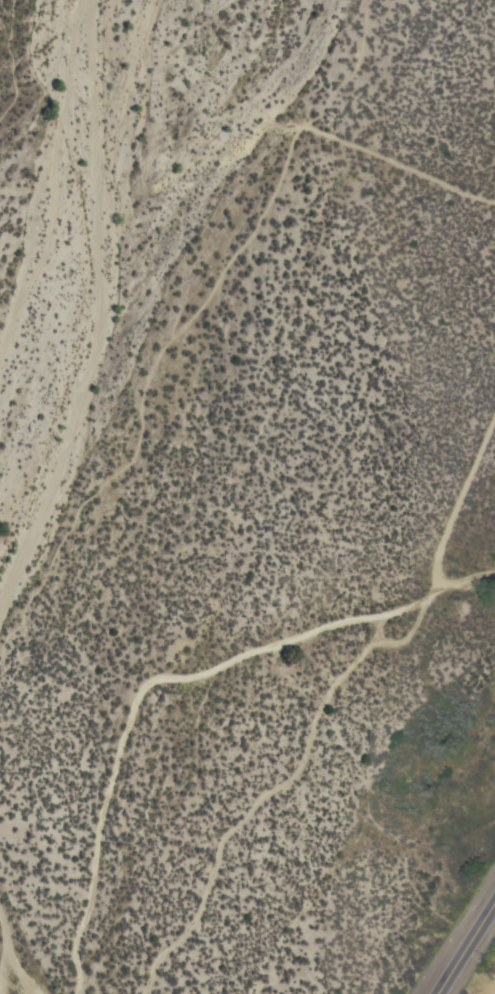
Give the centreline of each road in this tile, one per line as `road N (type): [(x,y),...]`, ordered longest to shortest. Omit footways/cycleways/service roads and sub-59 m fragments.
road 1 (track): [(494,412),(413,612),(349,616),(190,671),(144,677),(128,689),(89,824),(88,872),(69,930),(72,972),(56,993)]
road 2 (track): [(0,346),(38,260),(67,38),(82,0)]

